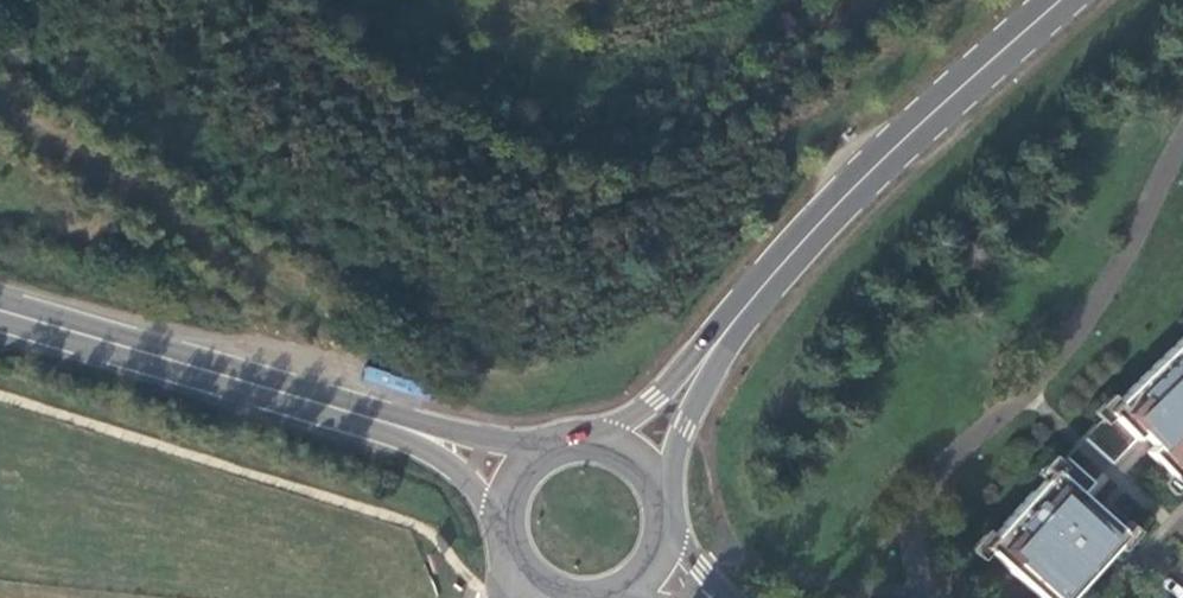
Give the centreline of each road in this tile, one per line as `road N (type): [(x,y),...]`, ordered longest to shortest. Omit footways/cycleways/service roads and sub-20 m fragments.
road 1 (secondary): [(633,455),(766,286),(912,137),(1069,0)]
road 2 (secondary): [(0,314),(353,416),(517,476)]
road 3 (secondary): [(633,455),(578,441),(542,453),(517,476)]
road 4 (secondary): [(517,476),(507,501),(508,547),(538,588)]
road 5 (secondary): [(655,564),(665,505),(633,455)]

